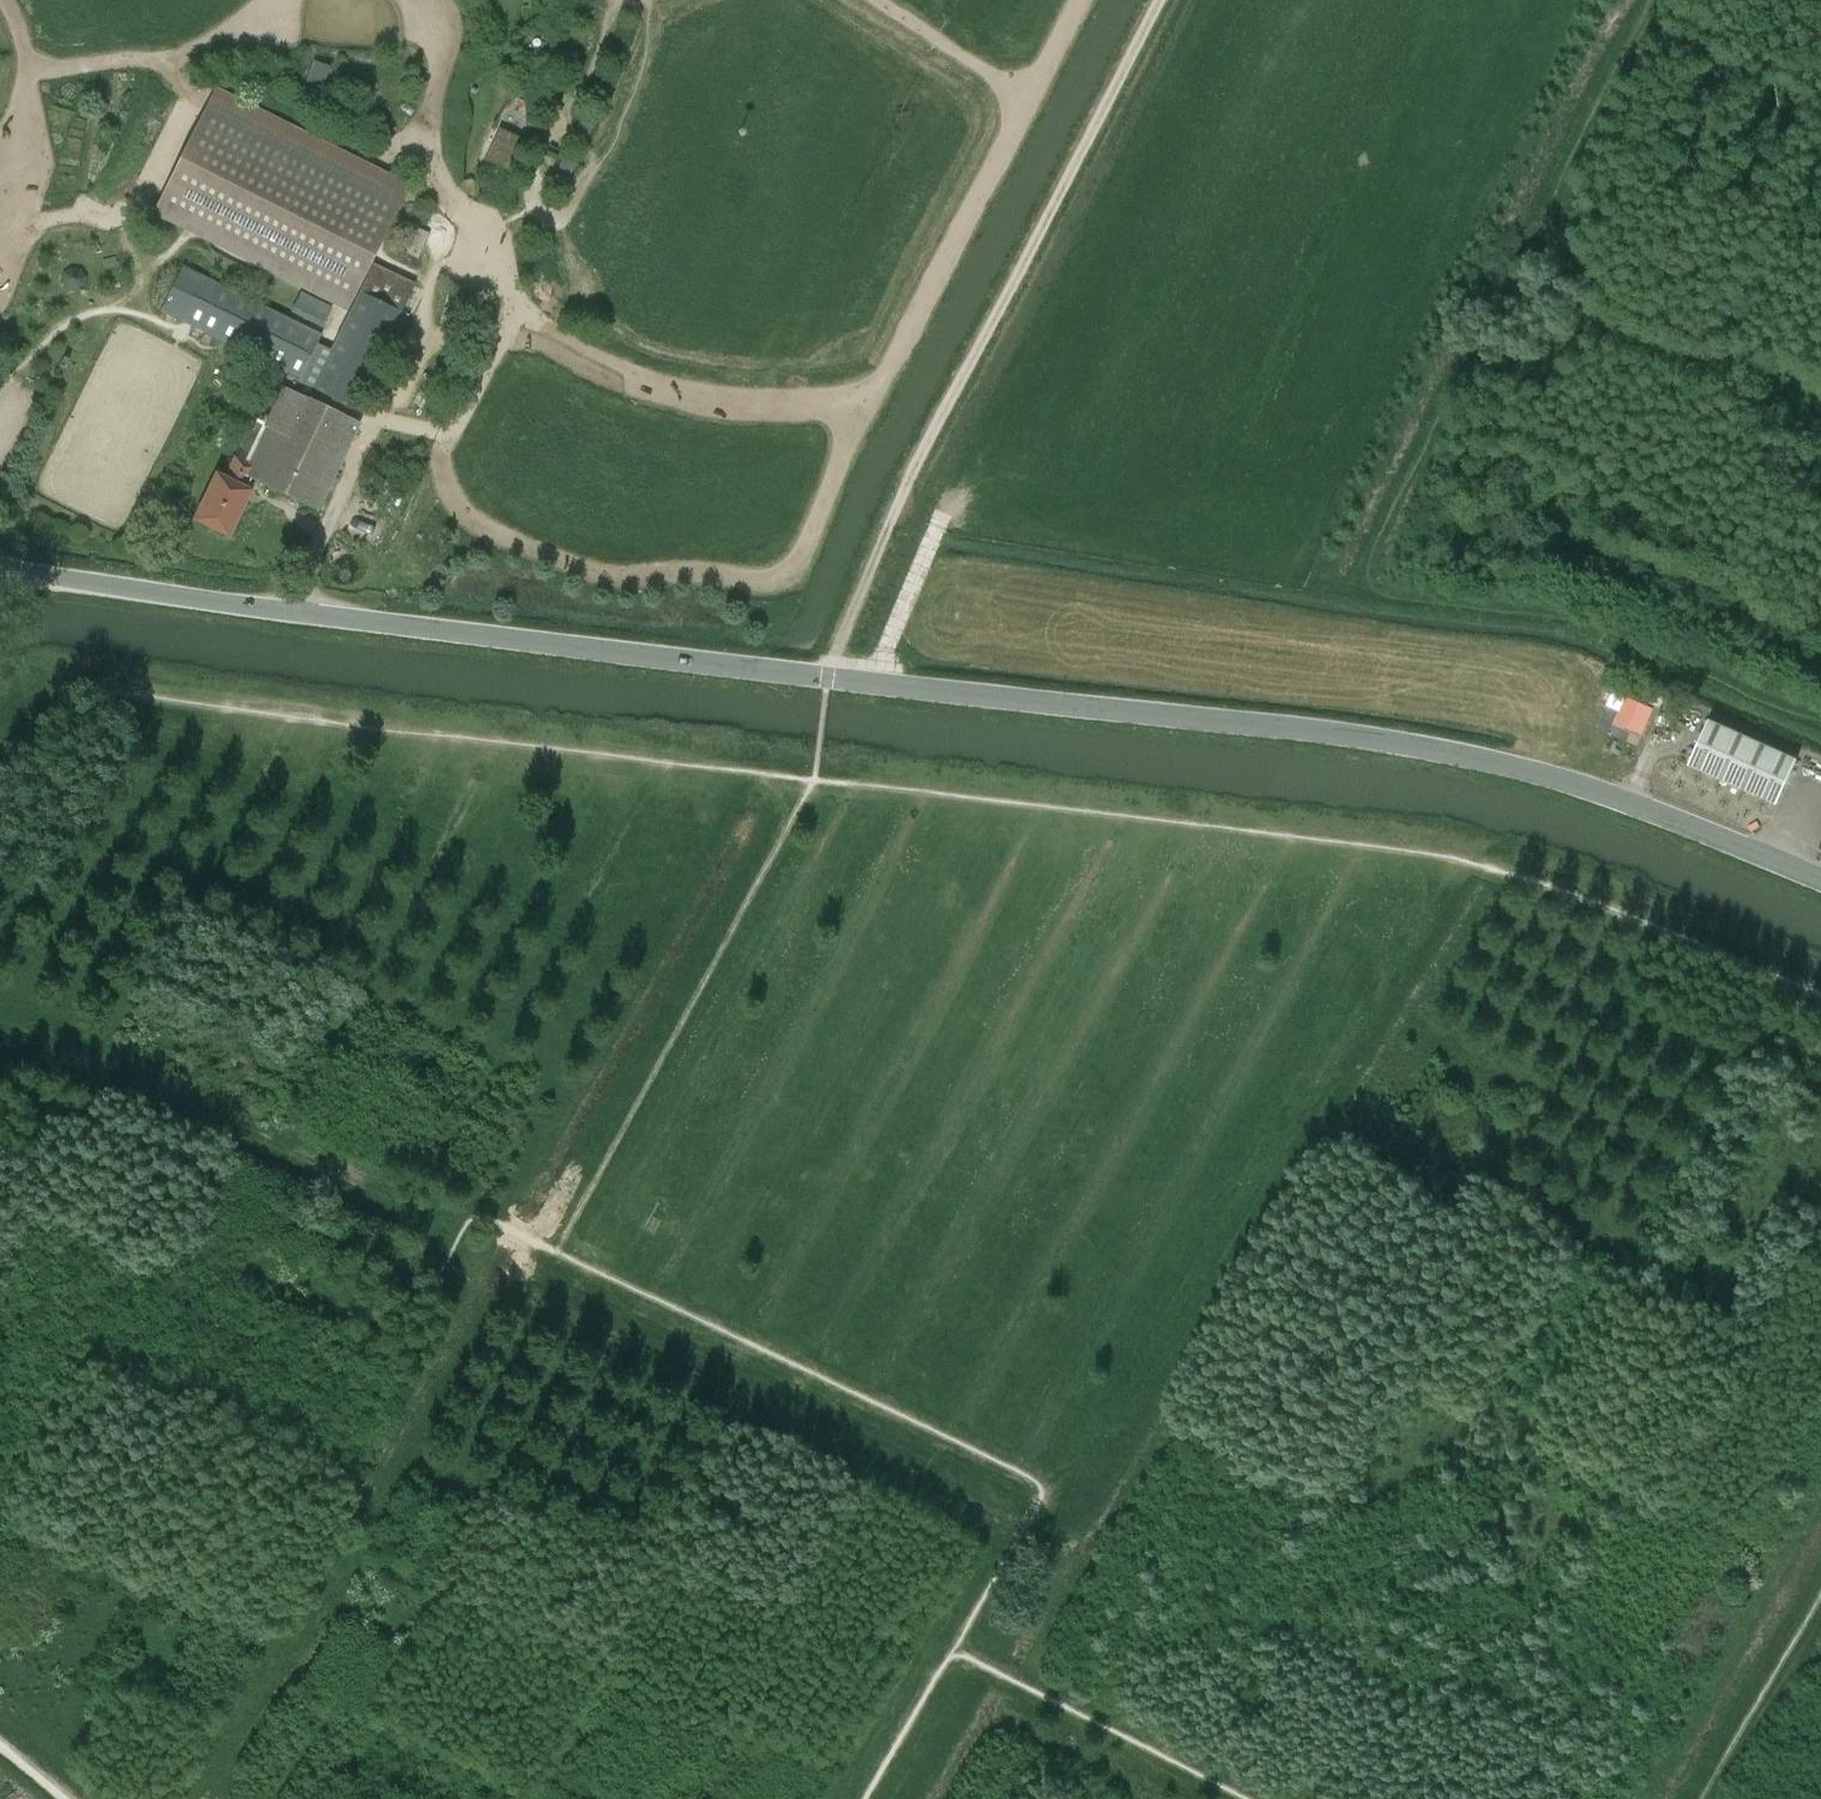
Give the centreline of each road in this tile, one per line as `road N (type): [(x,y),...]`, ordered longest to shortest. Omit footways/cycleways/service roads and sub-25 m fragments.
road 1 (unclassified): [(1820,880),(1576,784),(1360,738),(356,625),(0,567)]

